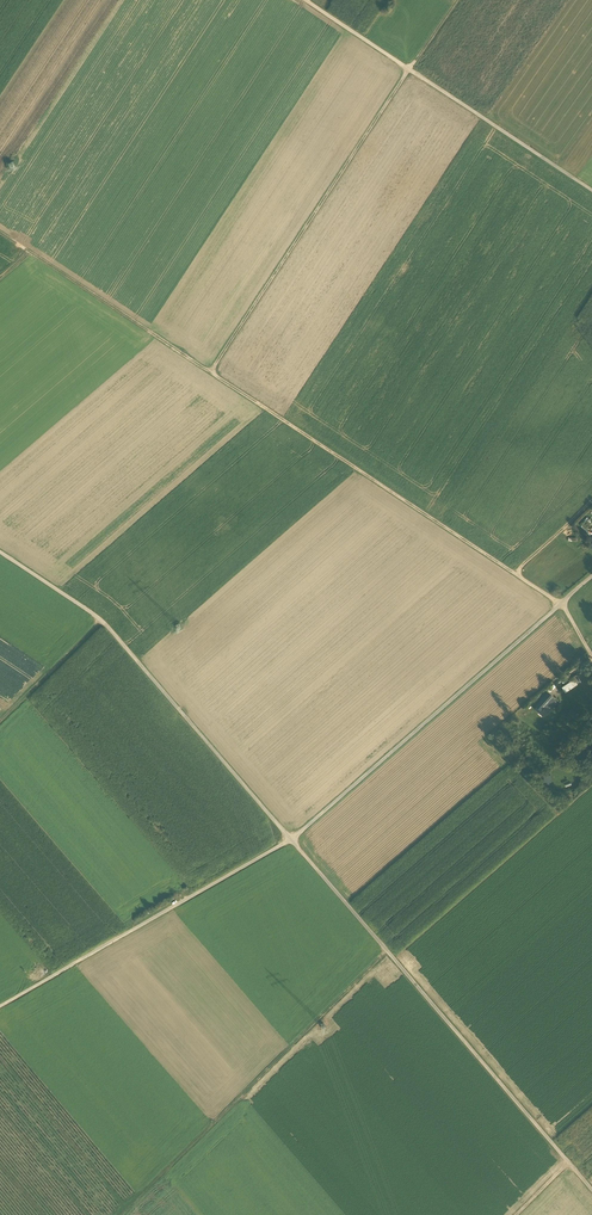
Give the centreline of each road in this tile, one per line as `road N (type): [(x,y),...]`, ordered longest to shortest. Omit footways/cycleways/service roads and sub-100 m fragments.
road 1 (track): [(591,1190),(102,620),(0,551)]
road 2 (track): [(561,604),(291,840),(0,1006)]
road 3 (track): [(514,573),(34,254)]
road 4 (track): [(387,951),(120,1214)]
road 5 (track): [(210,372),(409,70)]
road 6 (track): [(59,591),(270,410)]
road 7 (track): [(591,190),(409,70)]
road 8 (track): [(102,620),(0,722)]
road 9 (track): [(409,70),(304,0)]

